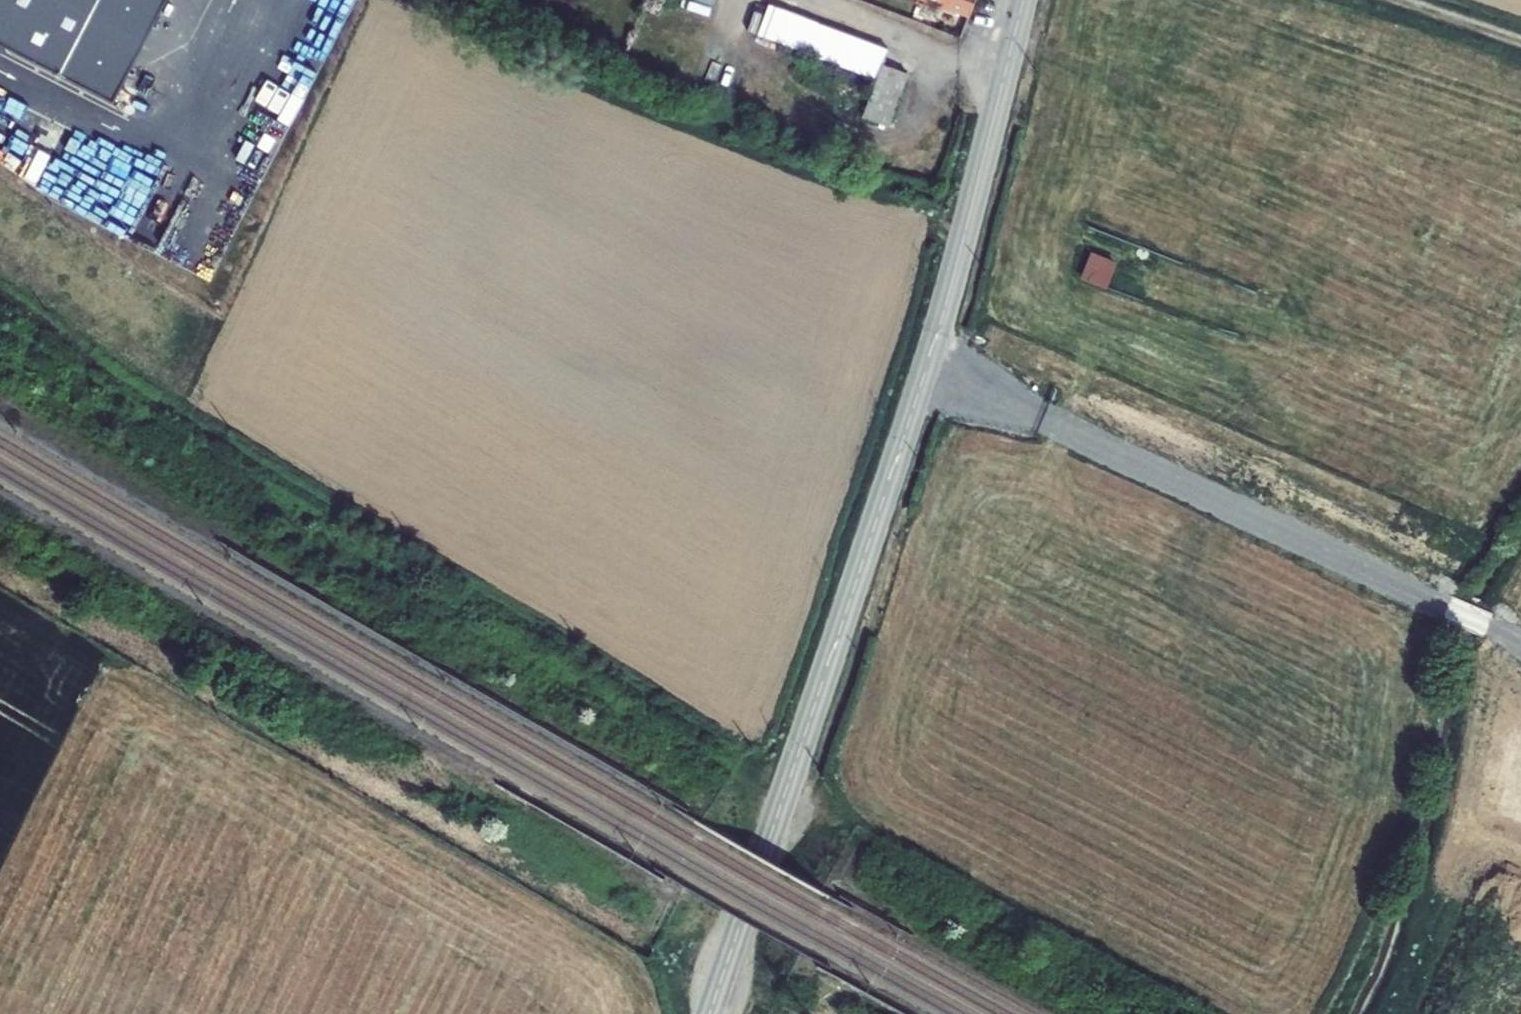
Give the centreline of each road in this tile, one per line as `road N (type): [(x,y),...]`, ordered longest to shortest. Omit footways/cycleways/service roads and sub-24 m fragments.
road 1 (tertiary): [(1023,0),(942,317),(710,1013)]
road 2 (track): [(1395,0),(1520,43)]

